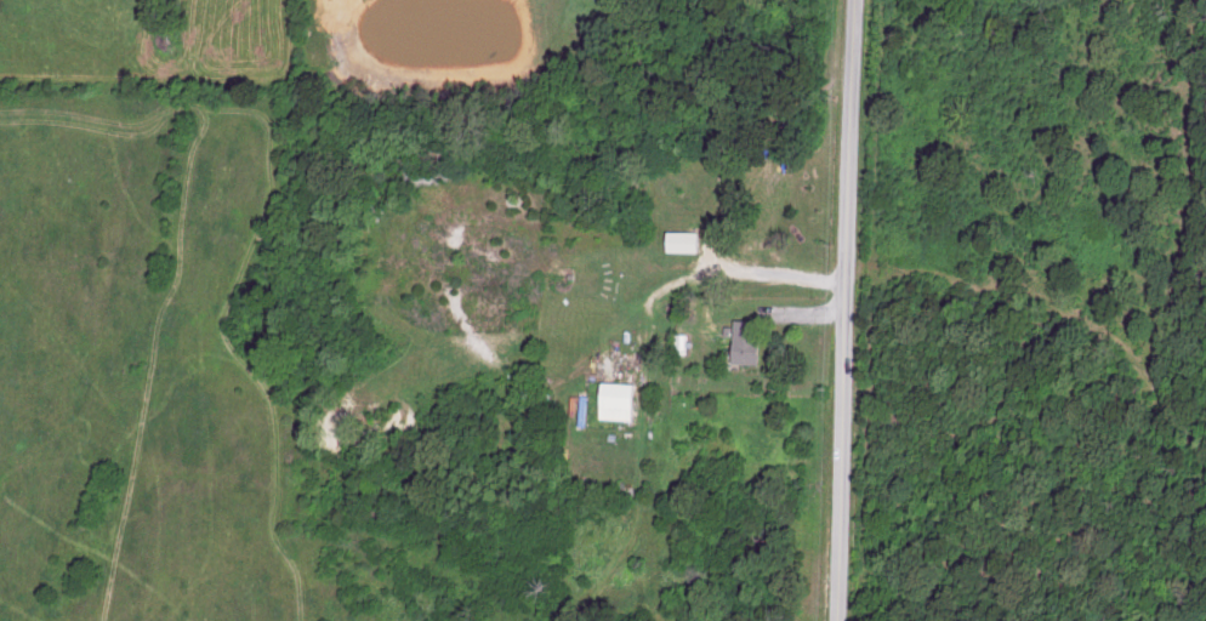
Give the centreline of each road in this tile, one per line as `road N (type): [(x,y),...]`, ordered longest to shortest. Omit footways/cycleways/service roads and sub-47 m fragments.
road 1 (residential): [(839,620),(850,0)]

